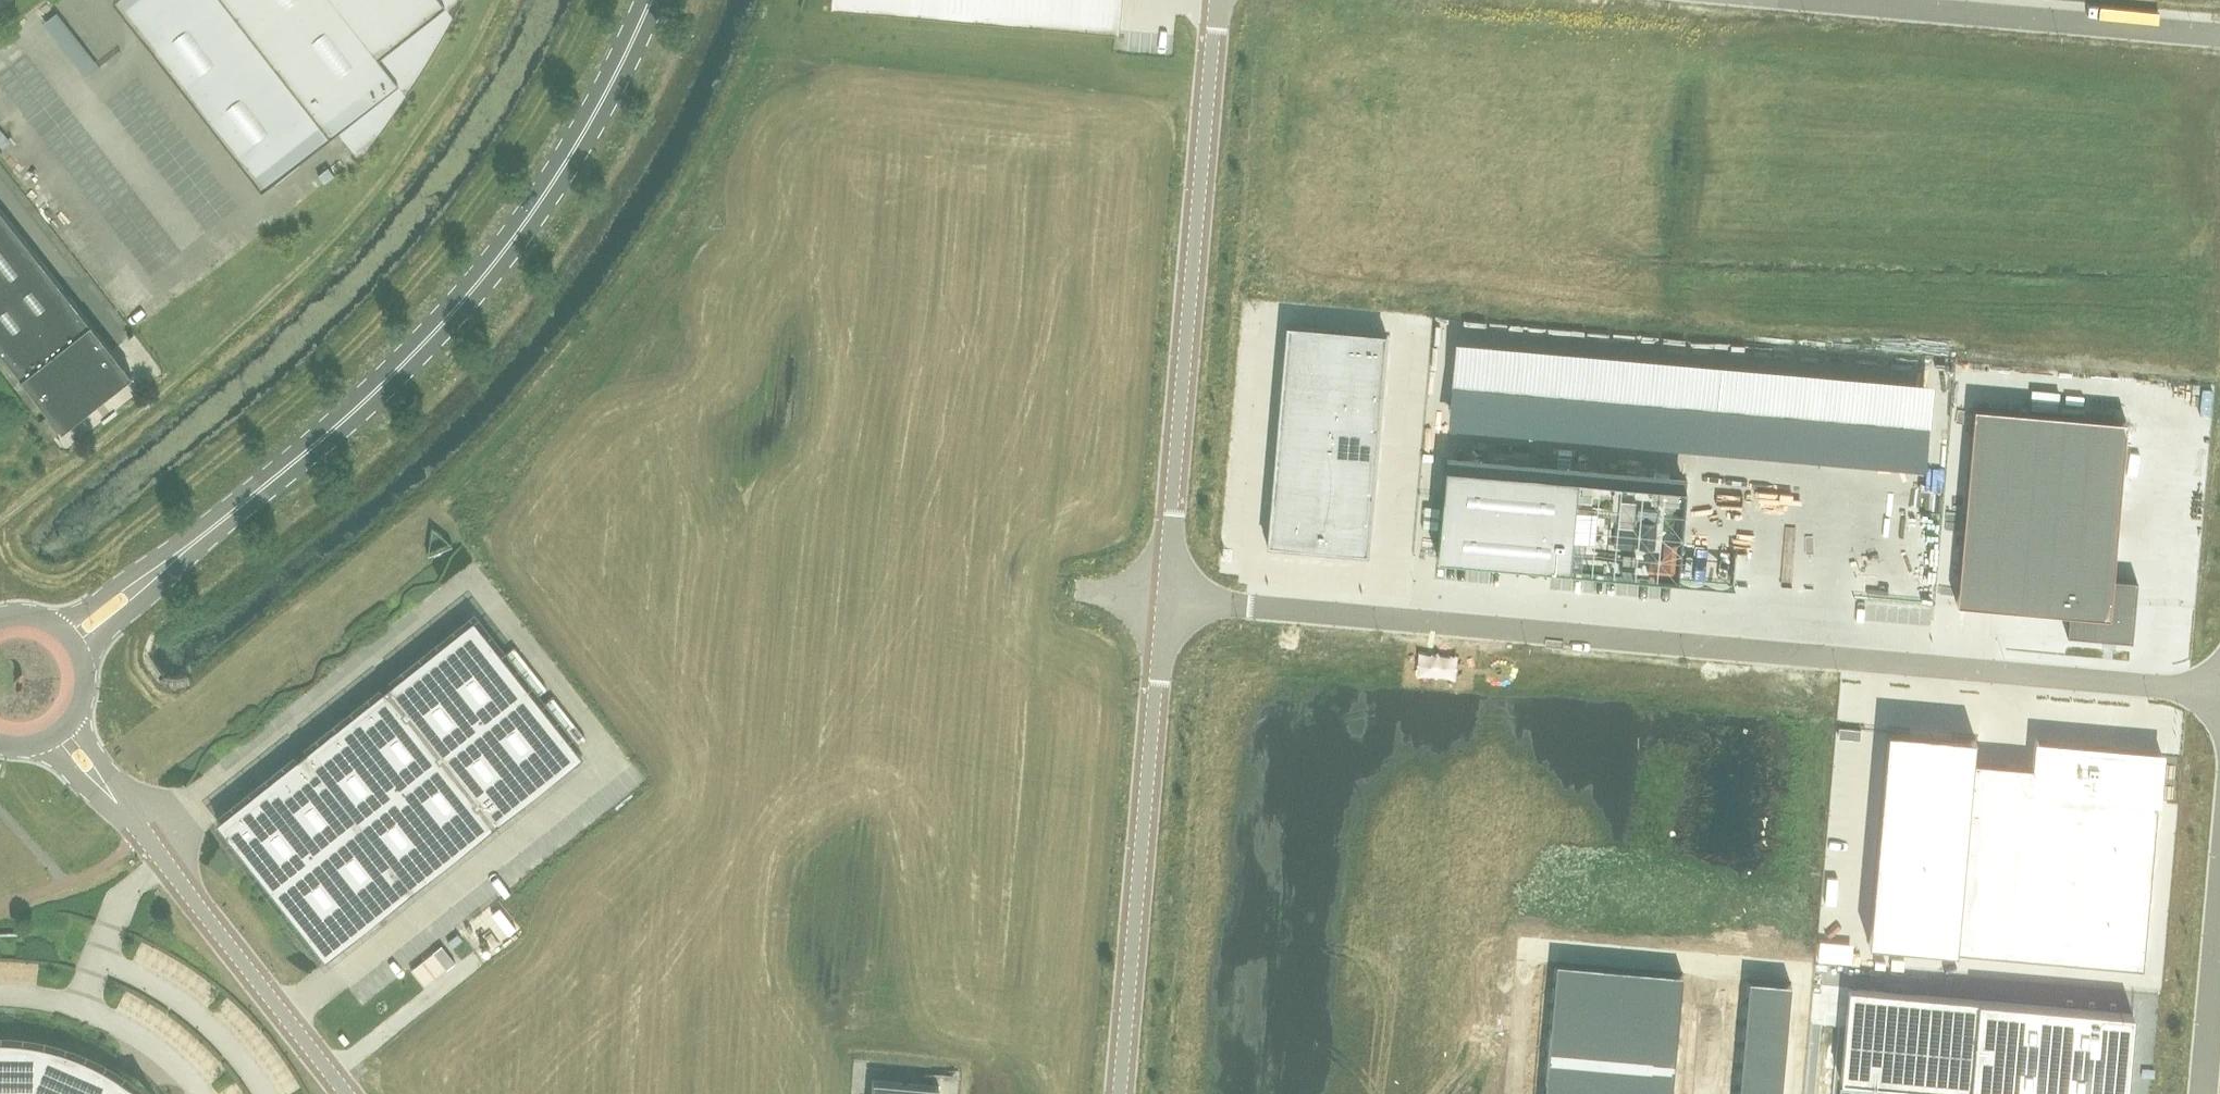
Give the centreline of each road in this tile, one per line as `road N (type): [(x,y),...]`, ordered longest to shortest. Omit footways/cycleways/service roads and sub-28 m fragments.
road 1 (unclassified): [(2219,691),(1161,596)]
road 2 (primary): [(74,642),(247,507),(445,323),(523,234),(601,119),(658,0)]
road 3 (unclassified): [(1212,0),(1161,596)]
road 4 (unclassified): [(1161,596),(1119,1093)]
road 5 (unclassified): [(348,1093),(62,732)]
road 6 (unclassified): [(1811,0),(2219,40)]
road 7 (unclassified): [(2219,828),(2201,1093)]

